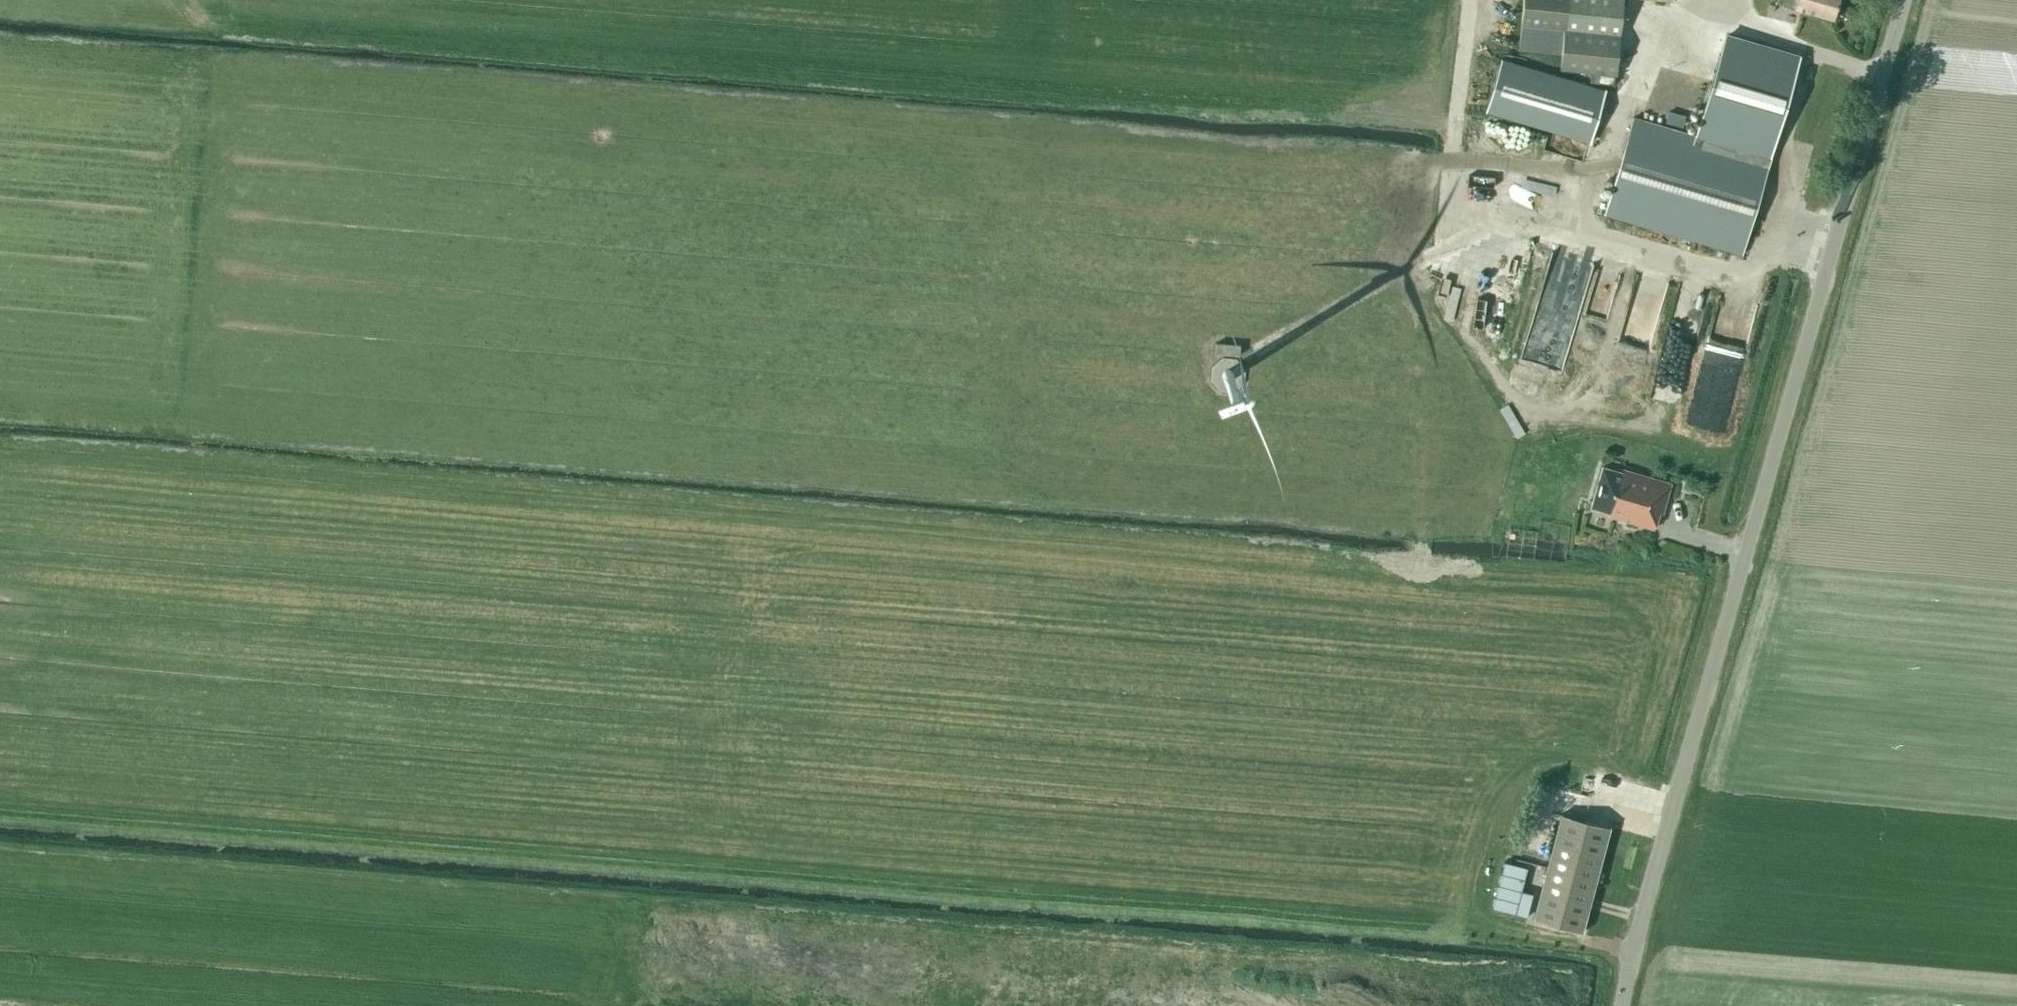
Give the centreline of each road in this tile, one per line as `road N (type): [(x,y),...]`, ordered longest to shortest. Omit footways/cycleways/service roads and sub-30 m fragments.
road 1 (unclassified): [(1619,1005),(1905,0)]

